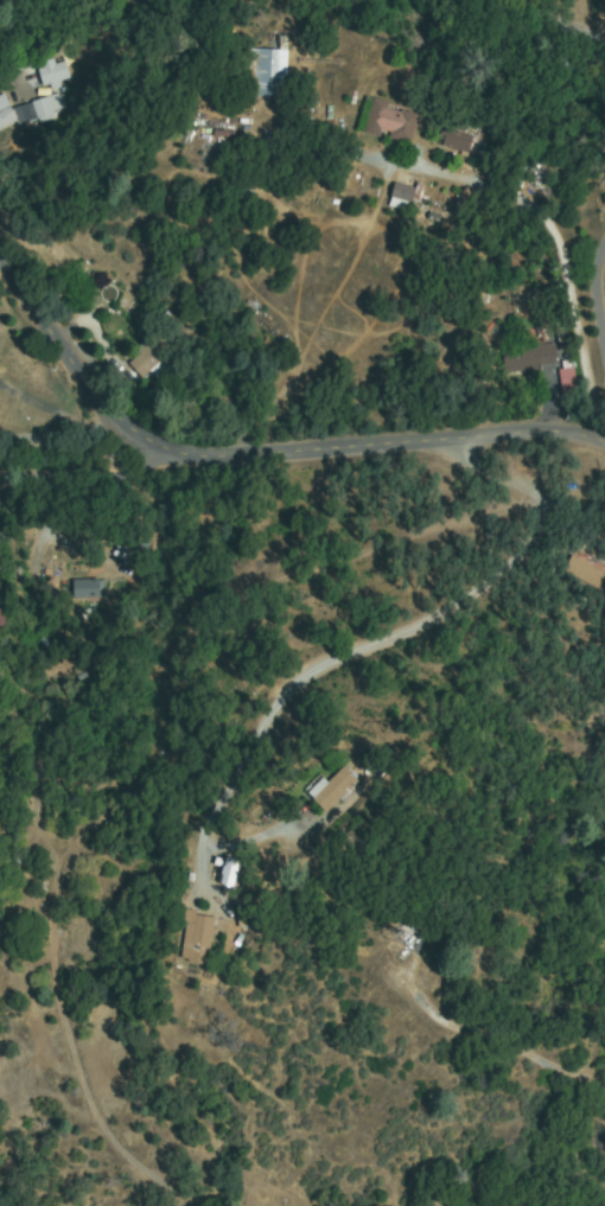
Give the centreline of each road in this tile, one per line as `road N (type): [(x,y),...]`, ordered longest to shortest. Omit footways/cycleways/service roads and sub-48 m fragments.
road 1 (residential): [(604,454),(520,449),(141,461),(0,251)]
road 2 (residential): [(585,452),(565,273),(486,167)]
road 3 (residential): [(141,461),(0,481)]

